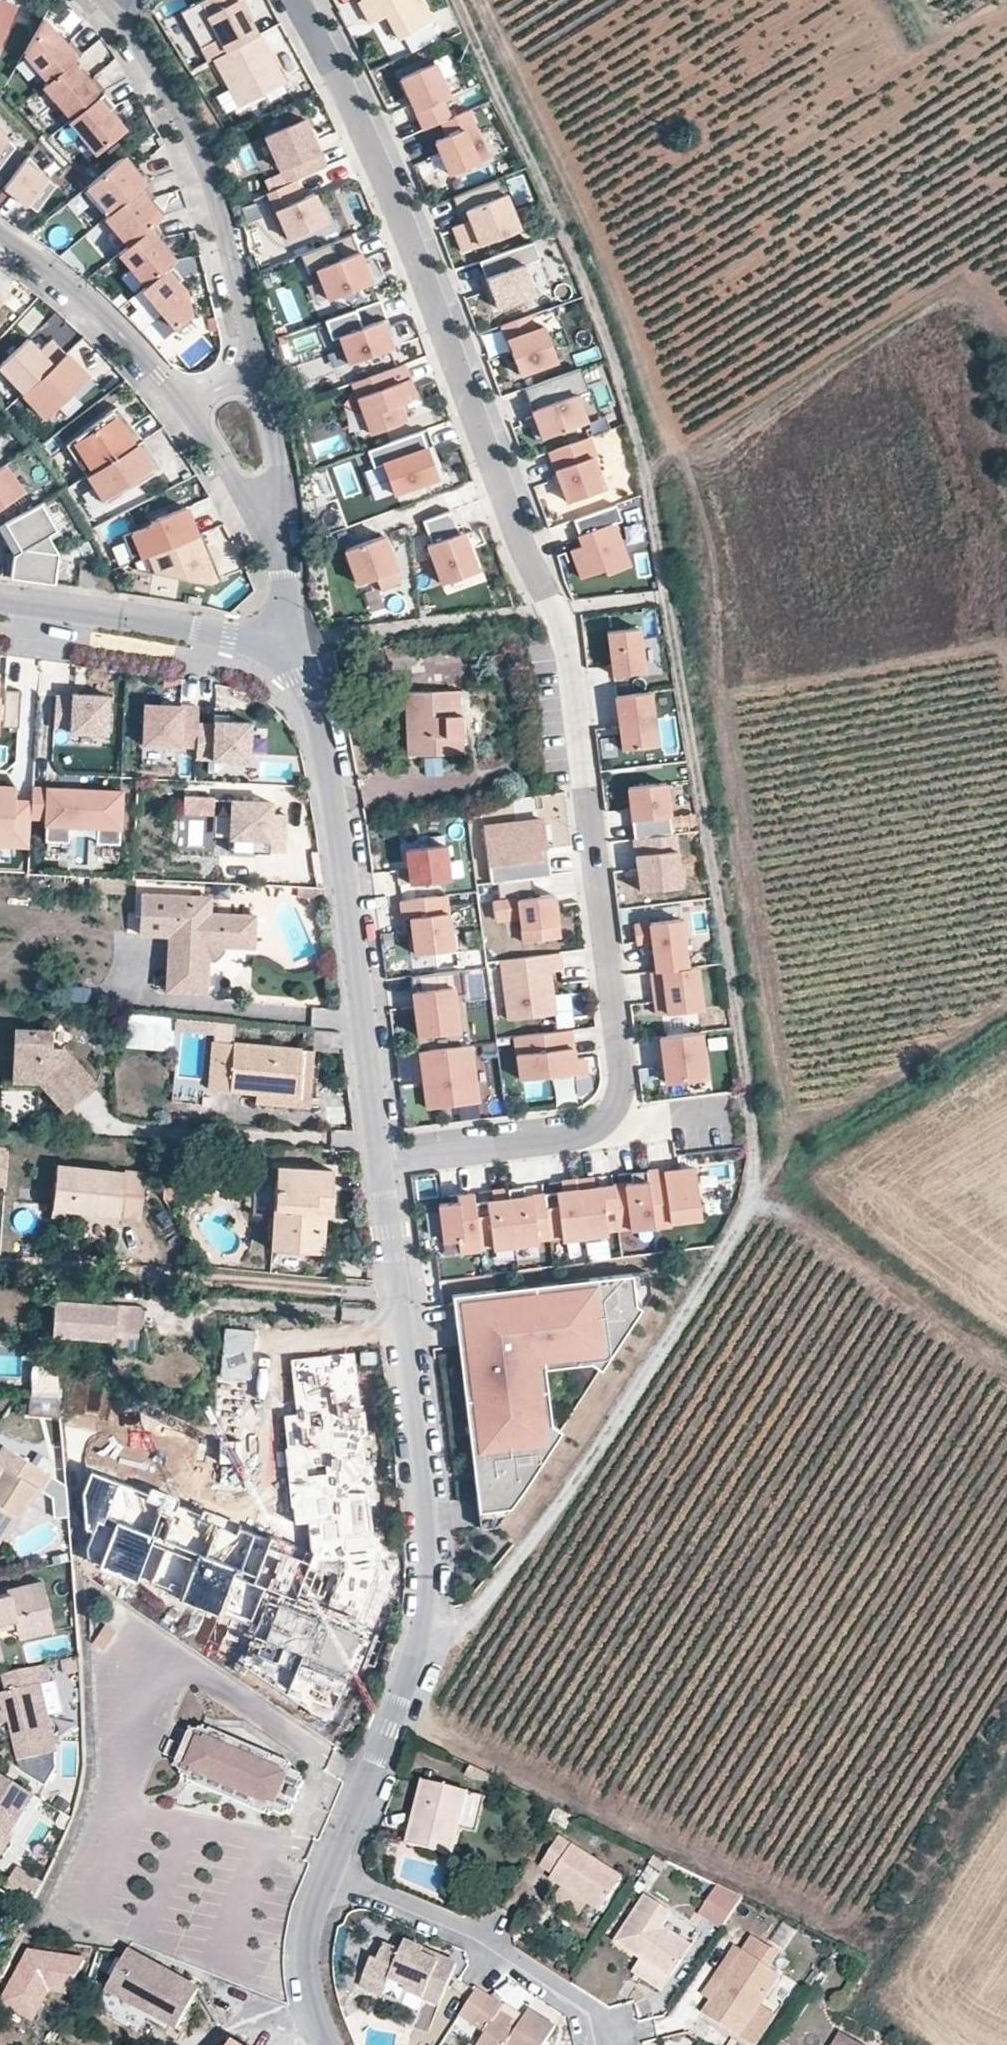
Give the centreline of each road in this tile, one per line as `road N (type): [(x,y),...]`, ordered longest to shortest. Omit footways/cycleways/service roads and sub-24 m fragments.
road 1 (track): [(459,0),(624,390),(642,454),(753,1111),(752,1170),(742,1208),(545,1511),(468,1611),(430,1627)]
road 2 (residential): [(383,1163),(589,1132),(612,1113),(622,1089),(563,624),(529,557),(367,139),(295,0)]
road 3 (residential): [(327,1870),(430,1627),(425,1491),(383,1163)]
road 4 (residential): [(383,1163),(347,848),(318,716),(287,651)]
road 5 (residential): [(264,393),(210,177),(170,96),(106,0)]
road 6 (residential): [(327,1870),(482,1939),(586,2008),(599,2044)]
road 7 (residential): [(287,651),(0,598)]
road 8 (residential): [(0,236),(85,298),(205,438)]
road 9 (residential): [(329,2044),(303,1978),(310,1912),(327,1870)]
road 10 (residential): [(274,527),(280,463),(264,393)]
road 11 (residential): [(287,651),(287,584),(274,527)]

